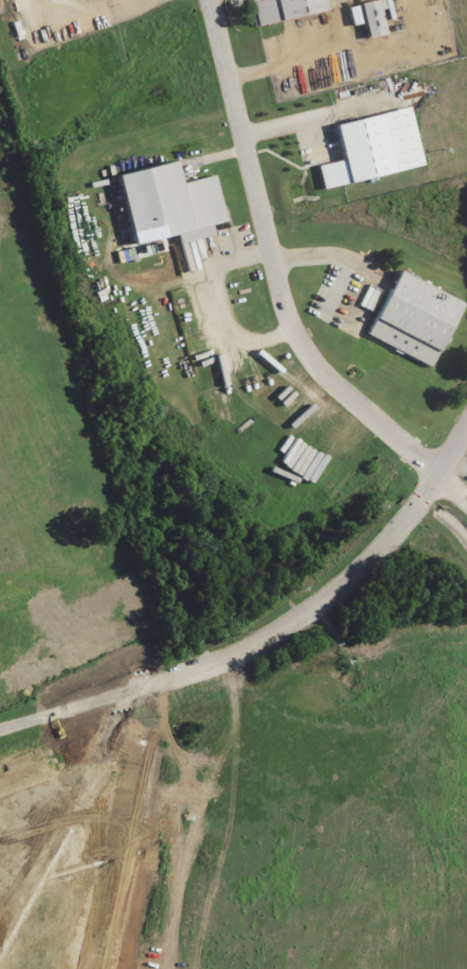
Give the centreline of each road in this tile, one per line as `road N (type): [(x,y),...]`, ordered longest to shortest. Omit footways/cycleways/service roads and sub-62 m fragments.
road 1 (residential): [(208,0),(292,332),(320,373),(466,499)]
road 2 (residential): [(224,660),(338,591),(423,493),(466,426)]
road 3 (residential): [(224,660),(53,712)]

